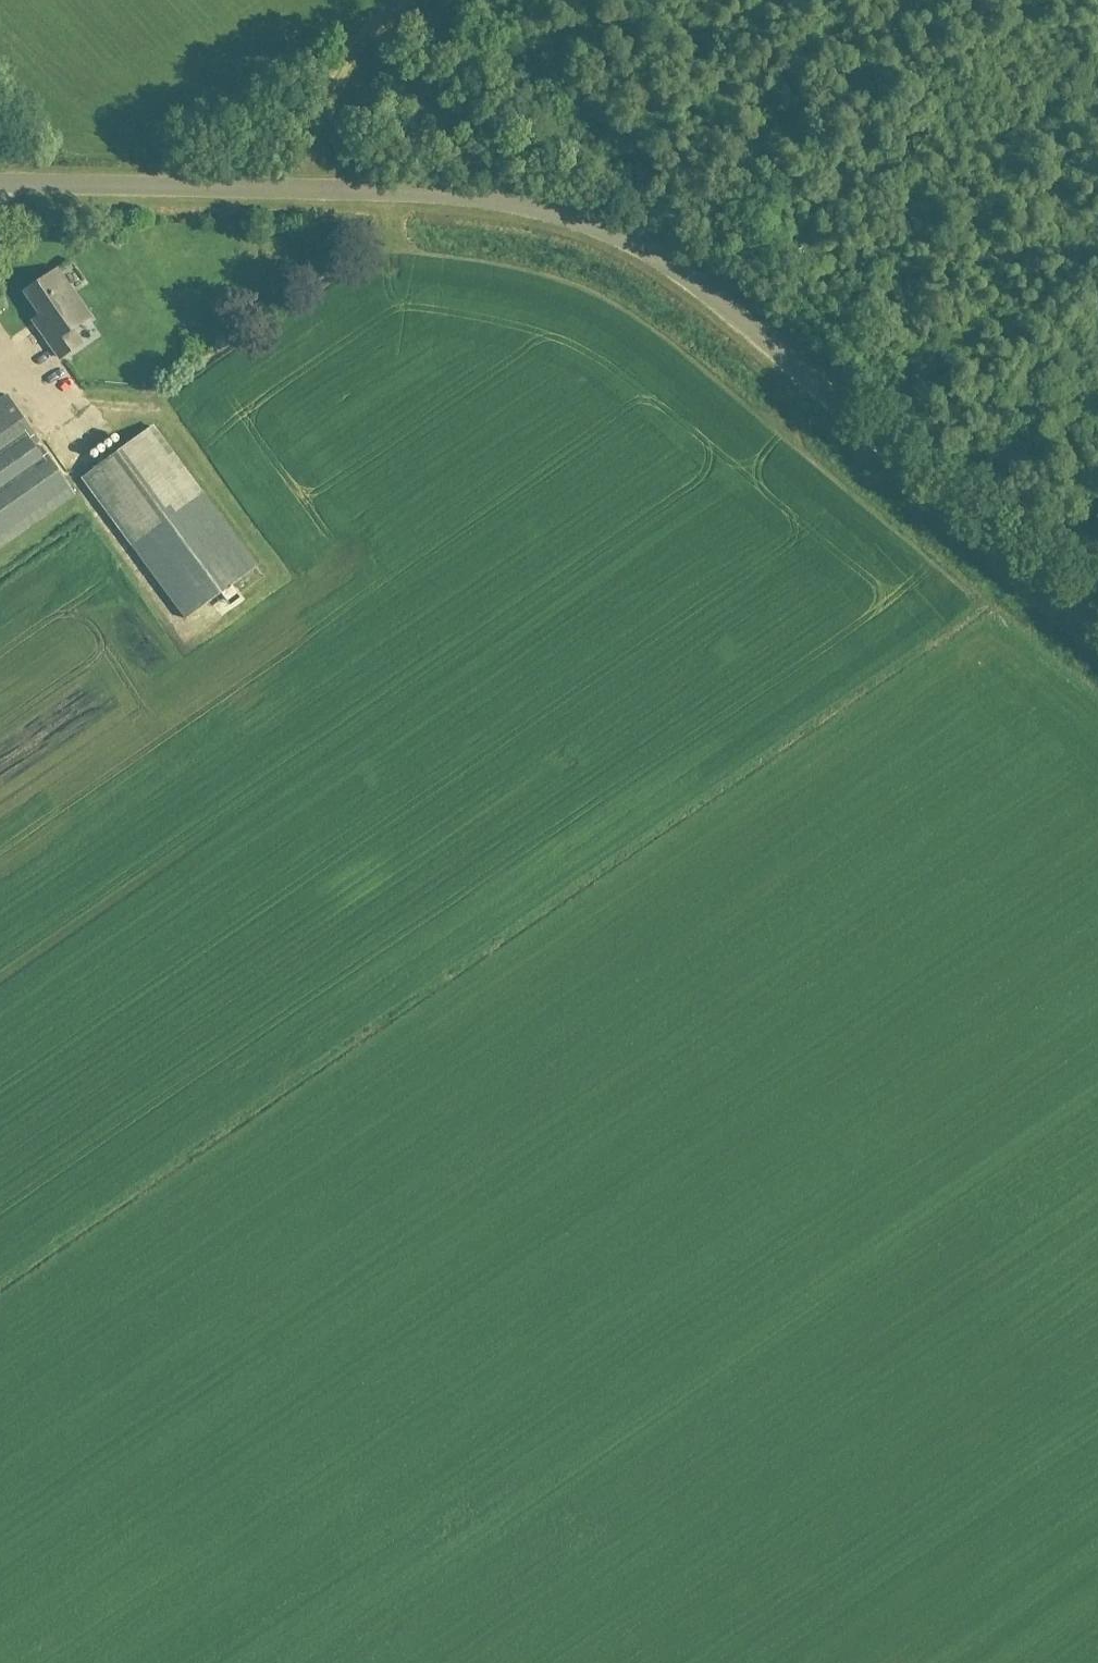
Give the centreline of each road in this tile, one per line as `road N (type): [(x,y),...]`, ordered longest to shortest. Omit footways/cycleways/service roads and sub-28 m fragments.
road 1 (unclassified): [(1097,625),(714,299),(659,257),(594,225),(525,204),(421,192),(0,184)]

